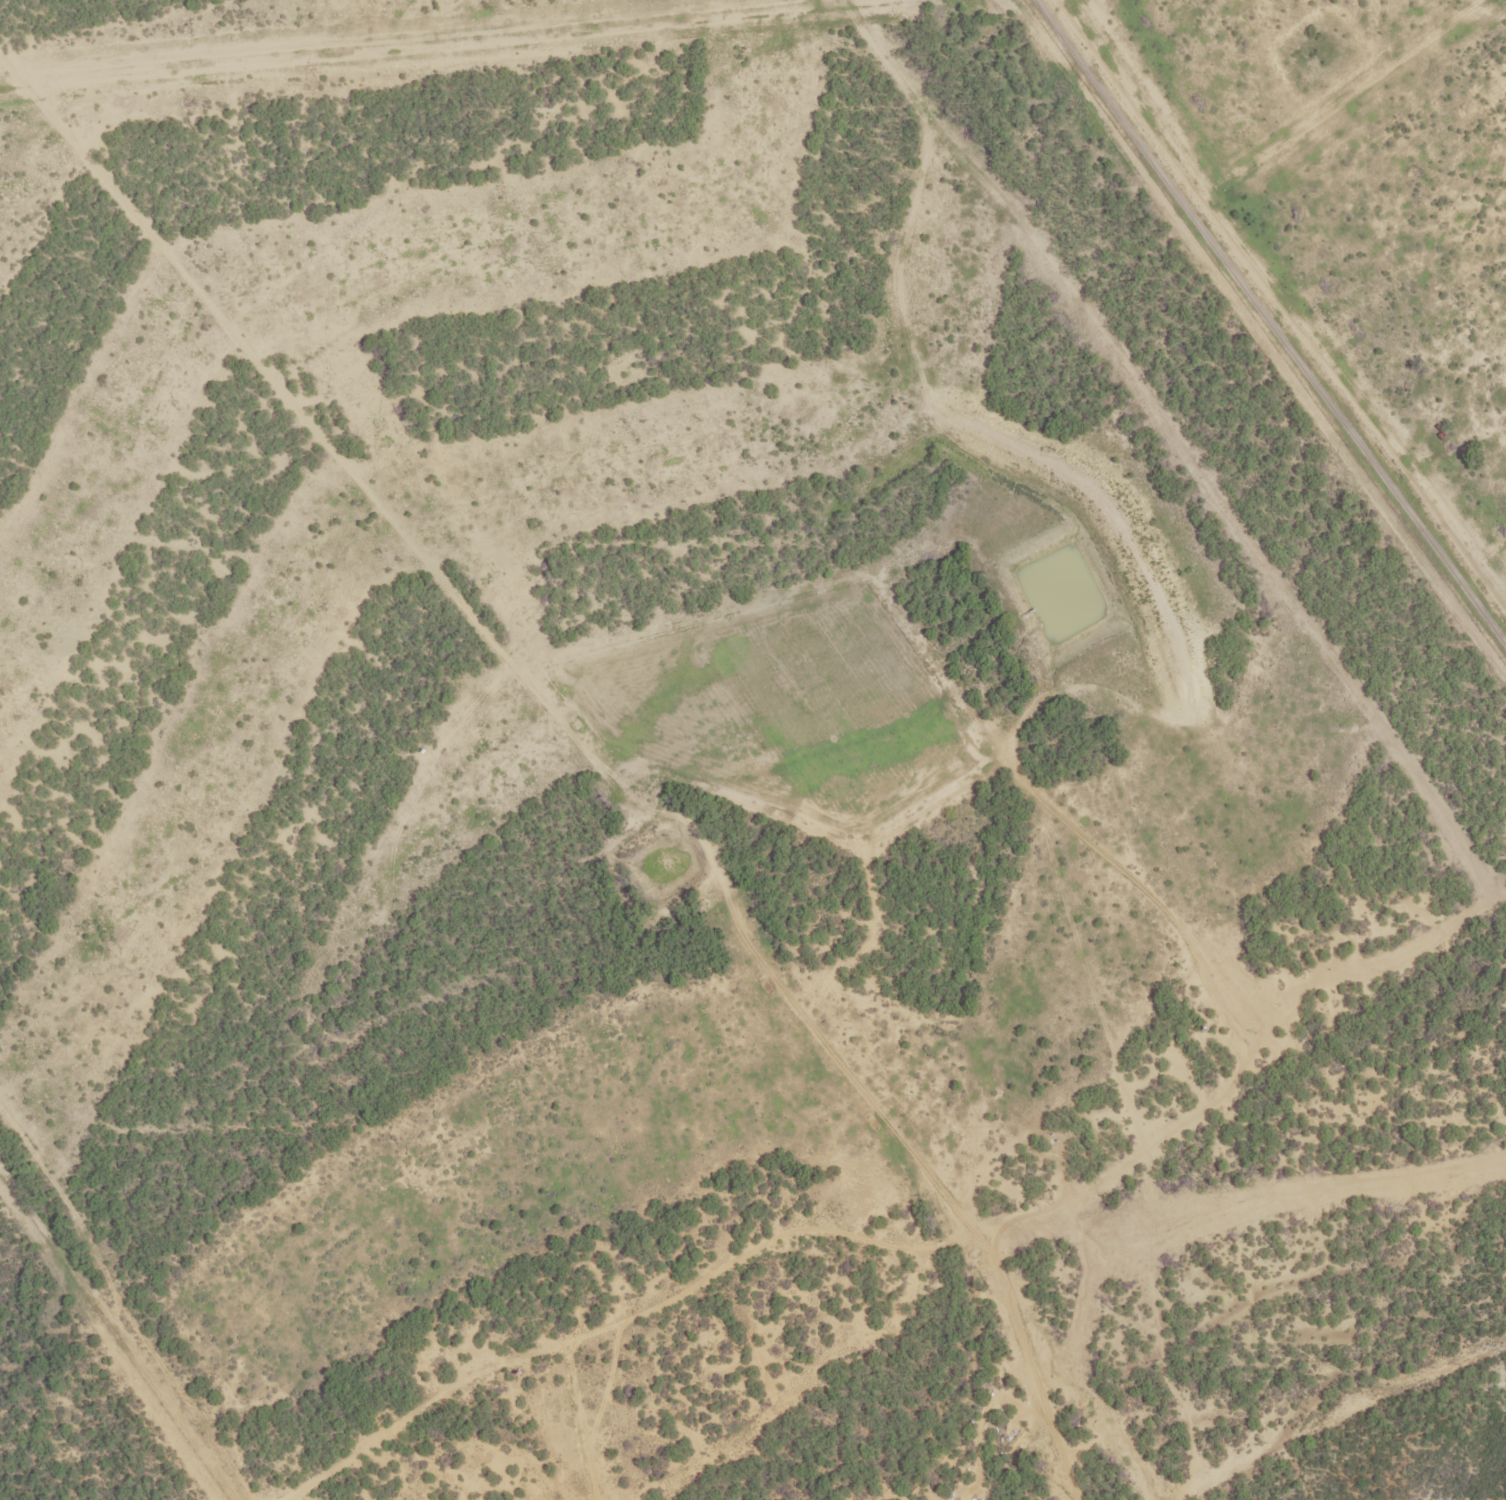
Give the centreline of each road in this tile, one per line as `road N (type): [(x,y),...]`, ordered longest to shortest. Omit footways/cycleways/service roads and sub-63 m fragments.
road 1 (residential): [(1505,634),(1038,0)]

